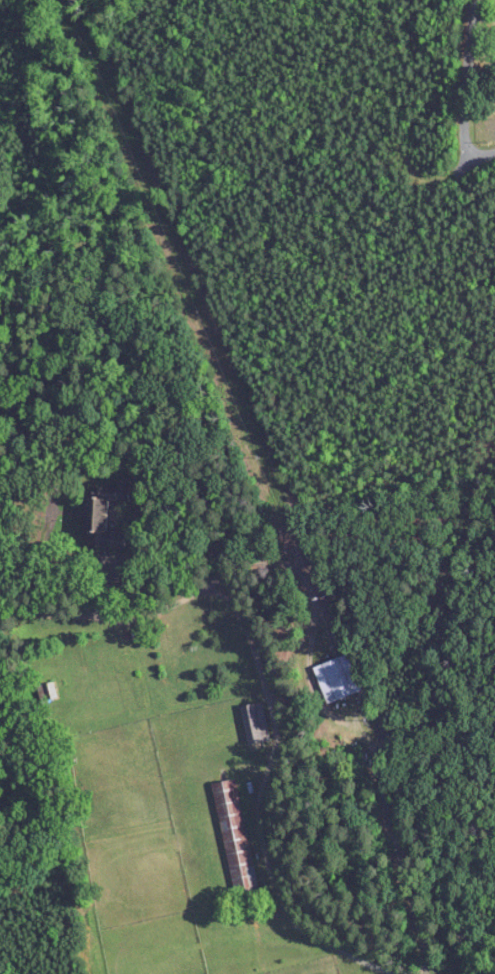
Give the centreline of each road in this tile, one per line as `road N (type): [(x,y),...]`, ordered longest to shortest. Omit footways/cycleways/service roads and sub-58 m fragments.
road 1 (residential): [(494,149),(461,156),(476,0)]

